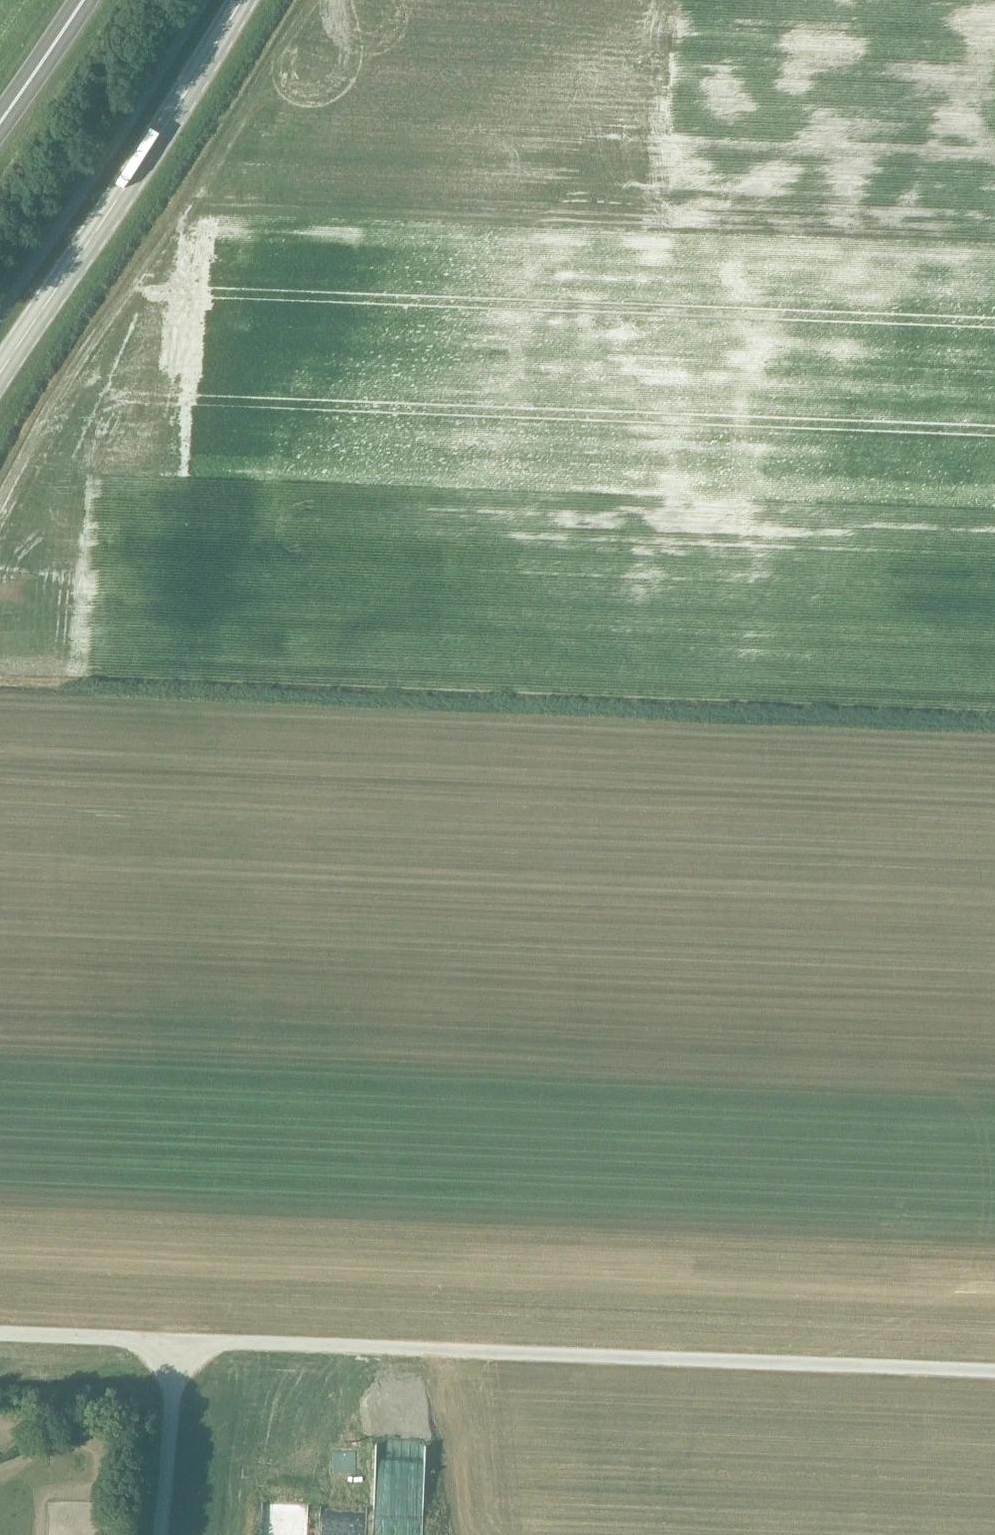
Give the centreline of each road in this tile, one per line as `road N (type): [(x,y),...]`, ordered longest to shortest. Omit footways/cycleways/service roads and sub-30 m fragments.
road 1 (secondary): [(0,372),(240,0)]
road 2 (trunk): [(0,129),(81,0)]

